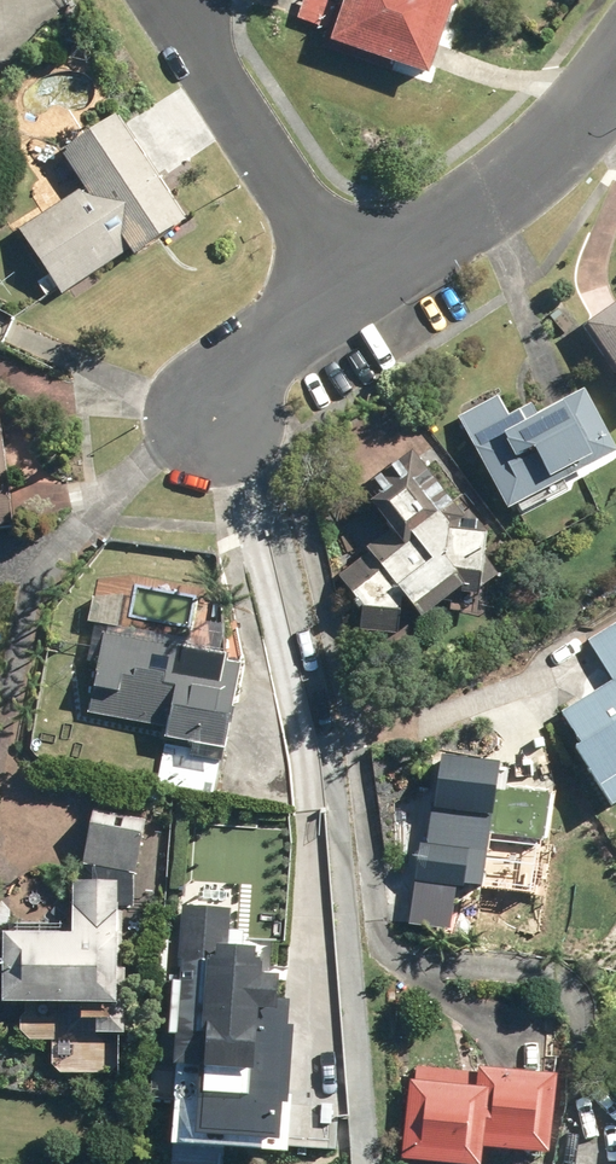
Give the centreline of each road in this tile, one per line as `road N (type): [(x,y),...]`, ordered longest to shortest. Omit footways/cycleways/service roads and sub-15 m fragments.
road 1 (residential): [(361,286),(206,56),(180,0)]
road 2 (residential): [(615,77),(501,188),(361,286)]
road 3 (residential): [(361,286),(245,374),(218,420)]

